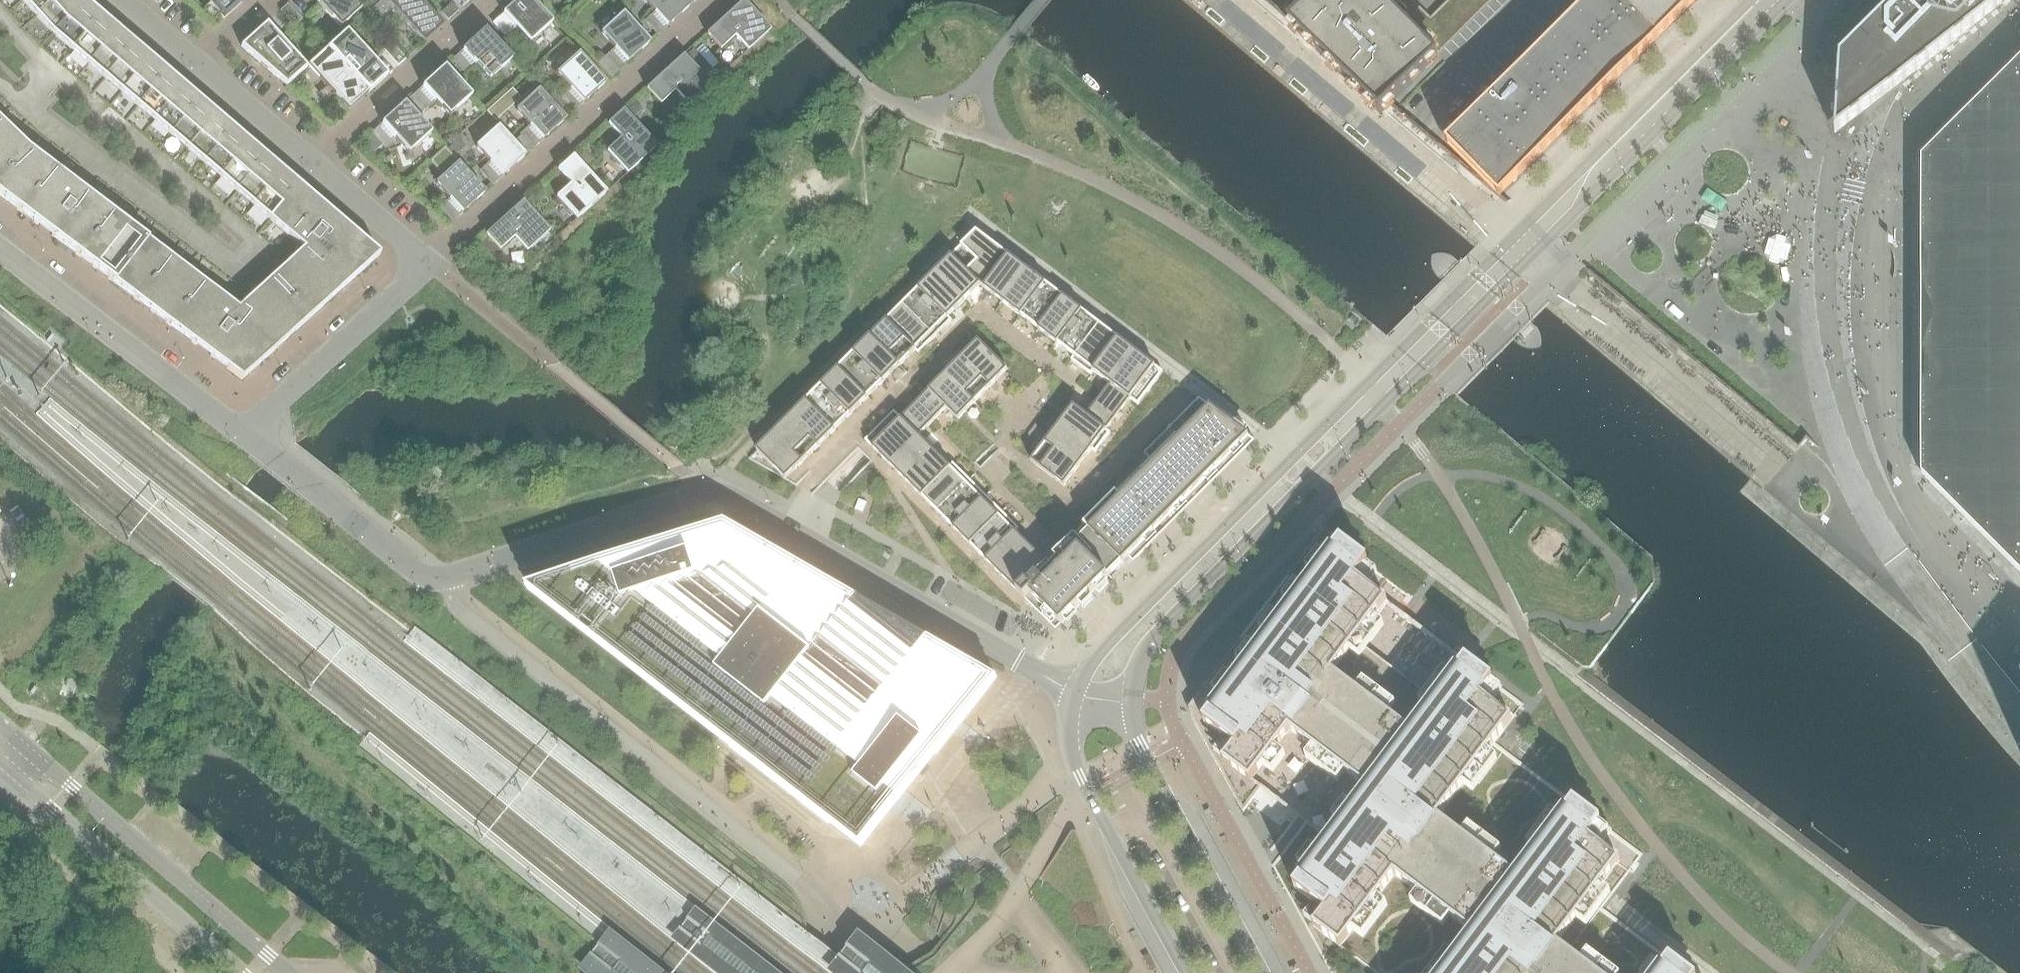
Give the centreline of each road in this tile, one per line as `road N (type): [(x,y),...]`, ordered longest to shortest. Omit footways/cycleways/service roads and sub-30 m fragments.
road 1 (secondary): [(1758,0),(1112,641),(1075,692)]
road 2 (secondary): [(1131,699),(1144,653),(1190,593),(1762,30),(1777,0)]
road 3 (tertiary): [(1075,692),(712,491),(438,582),(242,428)]
road 4 (residential): [(1988,581),(1929,527),(1899,469),(1882,397),(1881,199),(1896,142),(2019,20)]
road 5 (residential): [(1845,129),(1824,252),(1843,402),(1909,540),(1988,581)]
road 6 (residential): [(433,266),(719,0)]
road 7 (tertiary): [(284,972),(35,756)]
road 8 (secondary): [(1075,692),(1068,718),(1073,760),(1187,972)]
road 9 (secondary): [(1264,972),(1140,744),(1131,699)]
road 10 (tertiary): [(242,428),(0,250)]
road 11 (tertiary): [(13,780),(242,972)]
road 12 (residential): [(313,170),(498,0)]
road 13 (residential): [(433,266),(242,428)]
road 14 (residential): [(433,266),(313,170)]
road 15 (residential): [(313,170),(198,69)]

